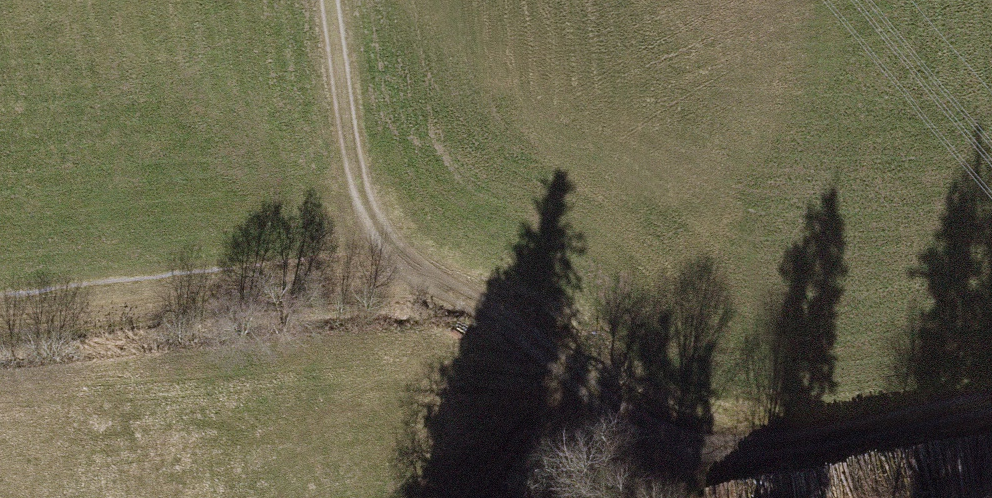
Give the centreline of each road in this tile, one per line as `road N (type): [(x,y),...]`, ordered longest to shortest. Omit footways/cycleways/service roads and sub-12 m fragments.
road 1 (track): [(416,278),(334,280),(0,323)]
road 2 (track): [(991,409),(768,442),(695,440),(625,412)]
road 3 (track): [(334,0),(378,232),(416,278)]
road 4 (track): [(625,412),(500,315),(416,278)]

